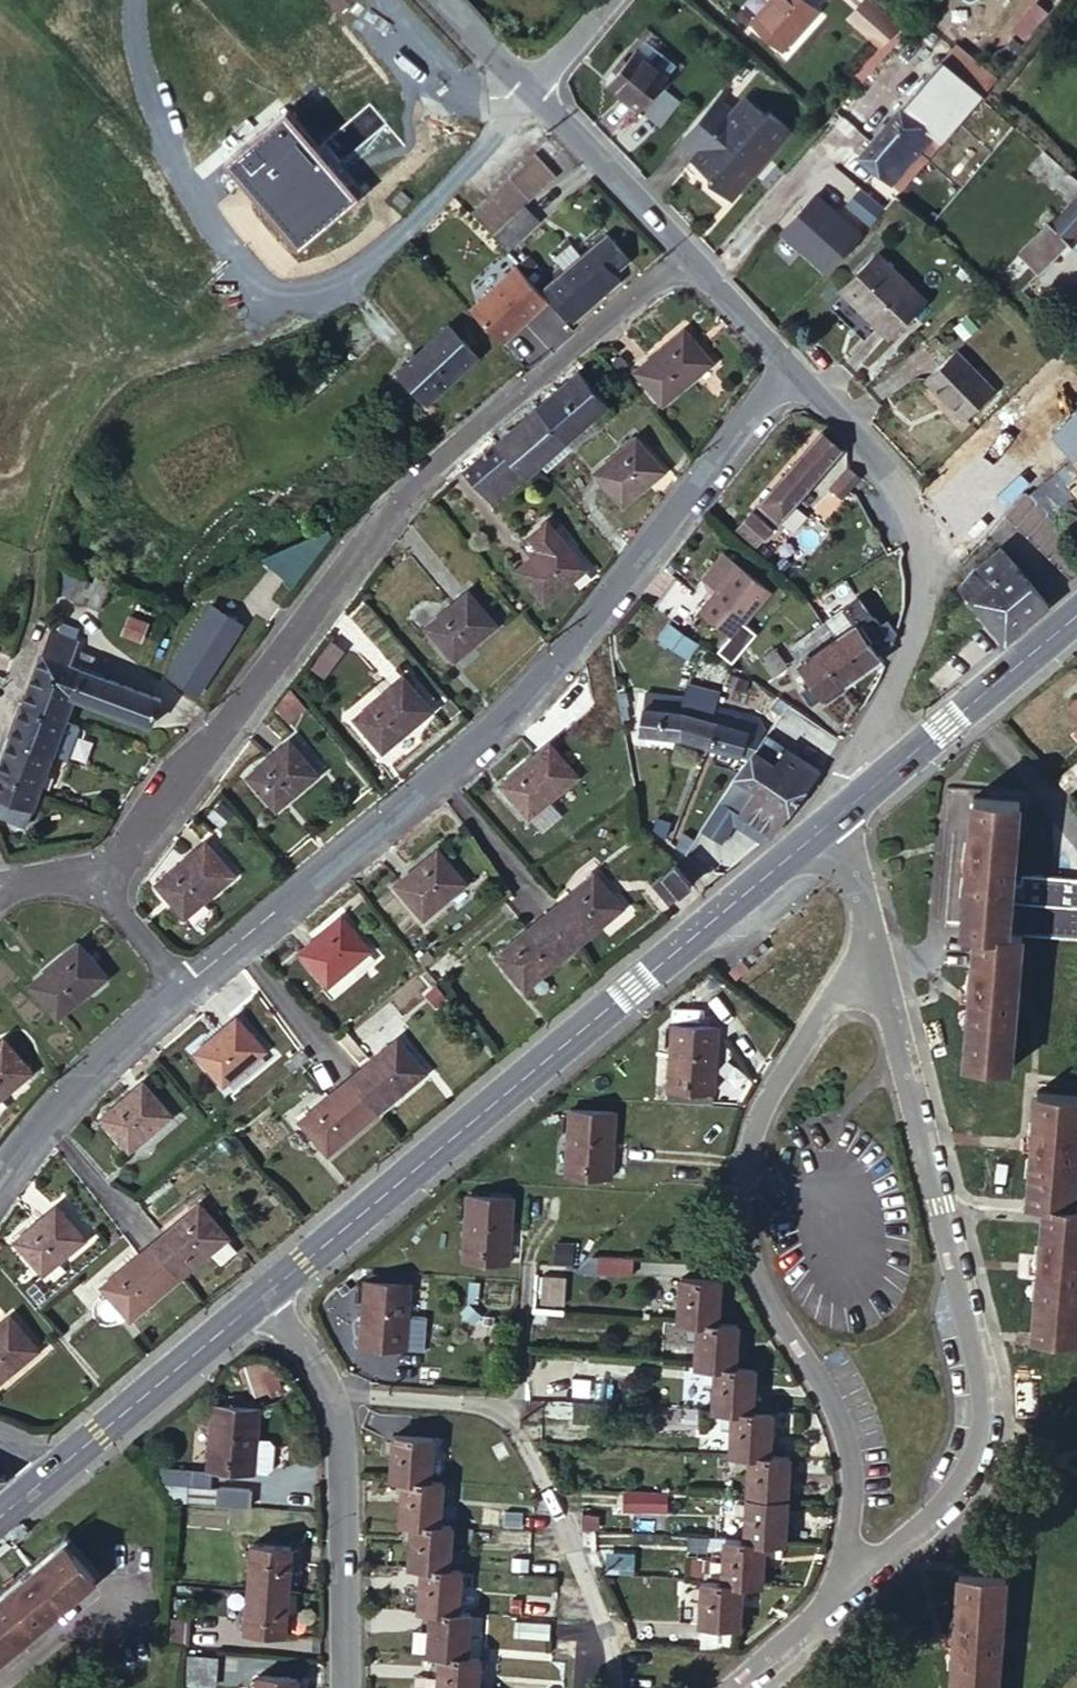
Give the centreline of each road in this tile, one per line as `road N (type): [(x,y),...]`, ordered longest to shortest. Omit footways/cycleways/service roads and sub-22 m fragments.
road 1 (residential): [(790,366),(505,717),(182,985)]
road 2 (residential): [(104,879),(414,487),(530,377),(683,252)]
road 3 (secondary): [(843,810),(266,1296)]
road 4 (residential): [(834,1591),(929,1518),(974,1462),(987,1406),(876,937)]
road 5 (residential): [(876,937),(768,1097),(743,1160),(739,1217),(750,1274),(835,1402),(849,1451),(849,1523),(834,1591)]
road 6 (residential): [(843,810),(926,594),(923,519),(790,366)]
road 7 (track): [(344,293),(295,327),(128,382),(96,416),(63,476),(43,584)]
road 8 (residential): [(266,1296),(314,1355),(340,1406),(348,1687)]
road 9 (secondary): [(1076,617),(843,810)]
road 10 (secondary): [(266,1296),(47,1480)]
road 11 (residential): [(182,985),(129,1030),(0,1174)]
road 12 (residential): [(683,252),(527,87)]
road 13 (residential): [(790,366),(683,252)]
road 14 (residential): [(731,1687),(834,1591)]
road 15 (residential): [(0,711),(43,584)]
road 16 (residential): [(182,985),(104,879)]
road 17 (residential): [(876,937),(843,810)]
road 18 (residential): [(527,87),(441,0)]

